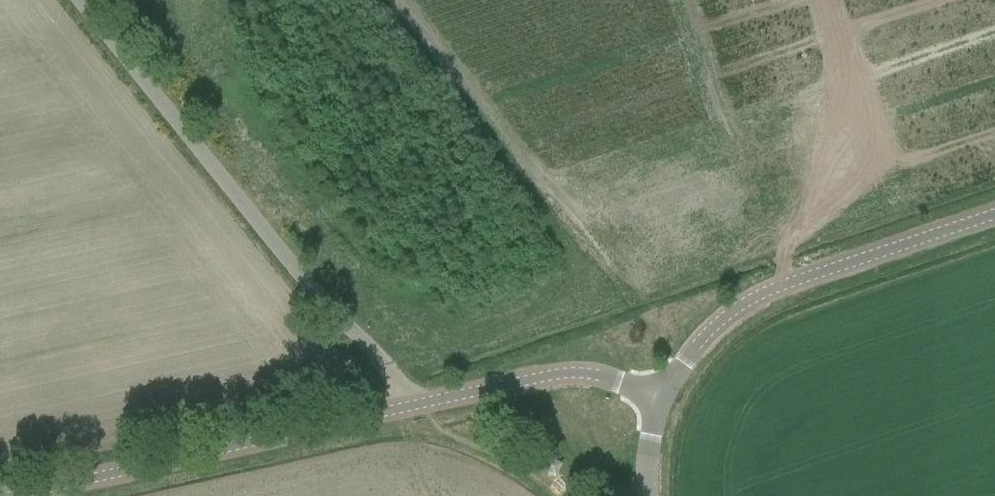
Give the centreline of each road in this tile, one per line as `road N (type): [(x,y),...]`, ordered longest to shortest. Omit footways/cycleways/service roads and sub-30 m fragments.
road 1 (unclassified): [(80,0),(399,386),(406,407)]
road 2 (unclassified): [(9,495),(406,407)]
road 3 (unclassified): [(662,405),(692,356),(770,294),(994,219)]
road 4 (unclassified): [(406,407),(568,374),(599,377),(662,405)]

